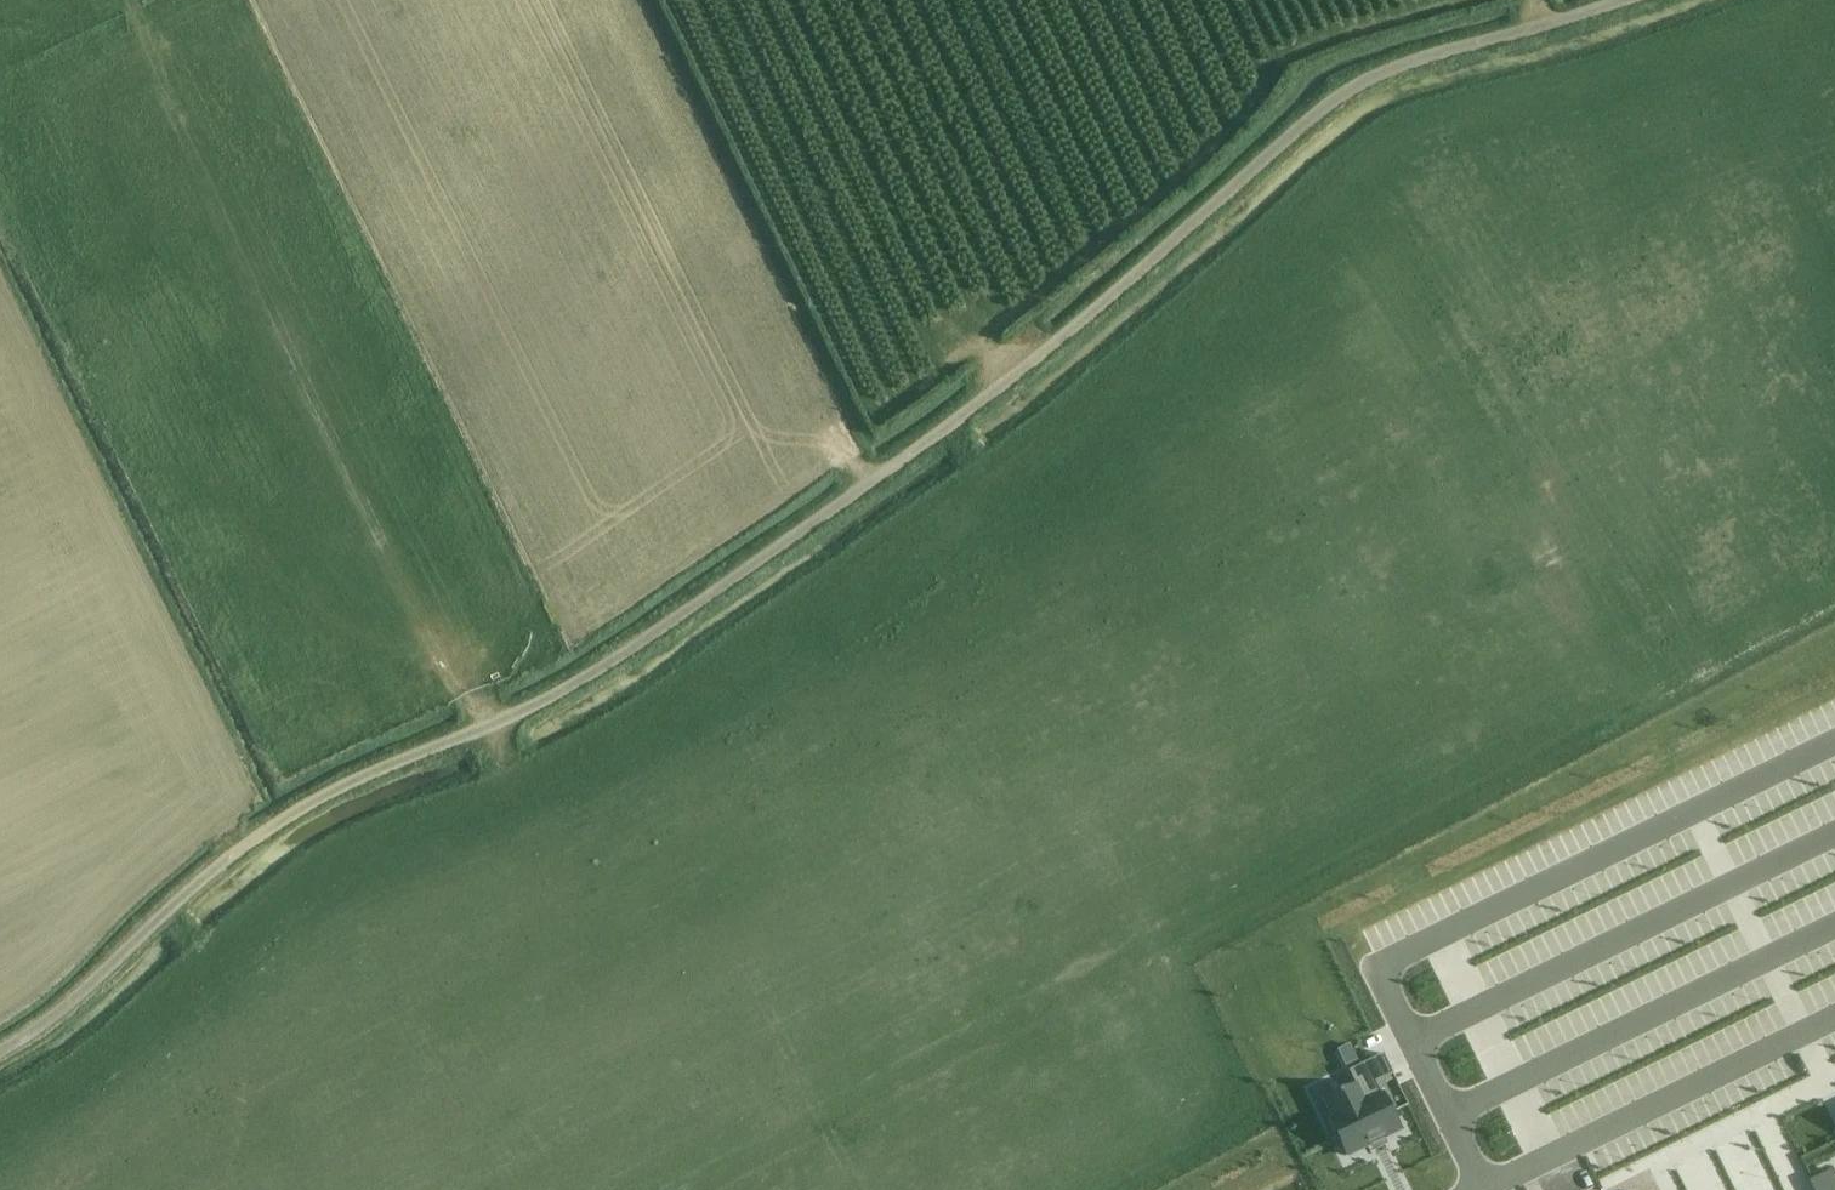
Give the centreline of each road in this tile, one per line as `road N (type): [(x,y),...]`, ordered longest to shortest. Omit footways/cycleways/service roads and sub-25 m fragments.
road 1 (unclassified): [(0,1056),(46,1029),(266,832),(380,773),(576,690),(776,550),(1040,357),(1349,92),(1407,63),(1634,0)]
road 2 (unclassified): [(1488,1189),(1834,1021)]

